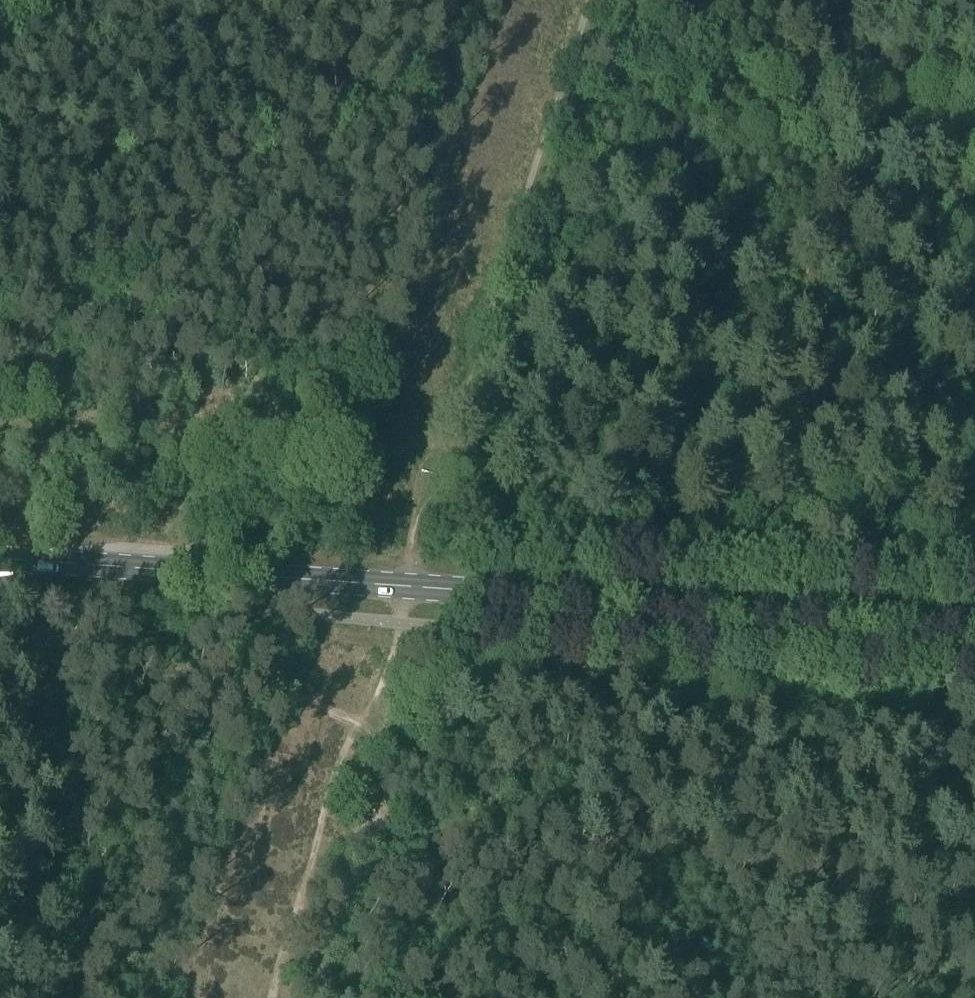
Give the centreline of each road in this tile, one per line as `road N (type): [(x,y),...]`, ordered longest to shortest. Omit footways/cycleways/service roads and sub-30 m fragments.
road 1 (primary): [(974,626),(0,558)]
road 2 (track): [(376,733),(388,618),(570,0)]
road 3 (track): [(376,733),(366,822),(388,840),(587,849),(916,900)]
road 4 (track): [(433,454),(308,453),(0,424)]
road 5 (track): [(0,694),(96,664),(148,668),(248,687),(376,733)]
road 6 (track): [(604,0),(733,26),(857,73),(974,82)]

